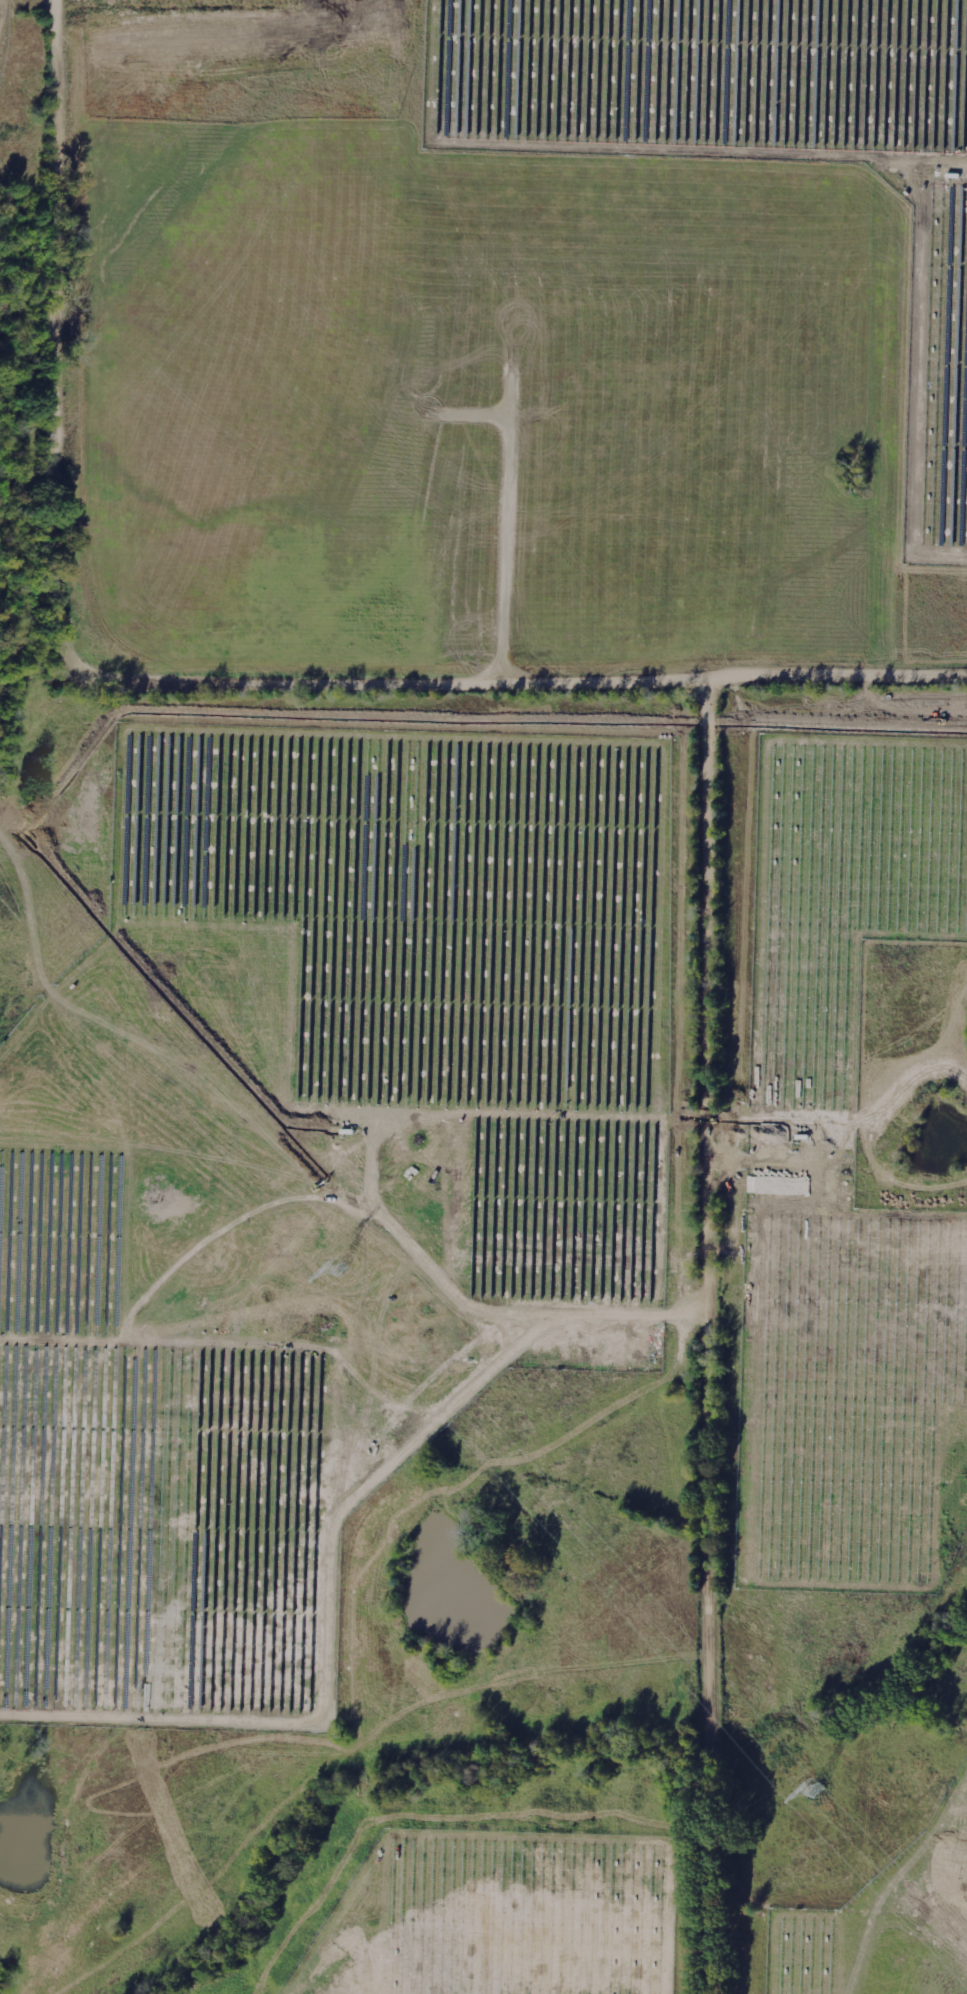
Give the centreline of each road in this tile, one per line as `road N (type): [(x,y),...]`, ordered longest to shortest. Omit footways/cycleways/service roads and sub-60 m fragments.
road 1 (residential): [(720,1993),(719,699),(740,678),(966,678)]
road 2 (residential): [(753,678),(705,672),(185,680),(89,670),(76,649),(70,606),(66,0)]

